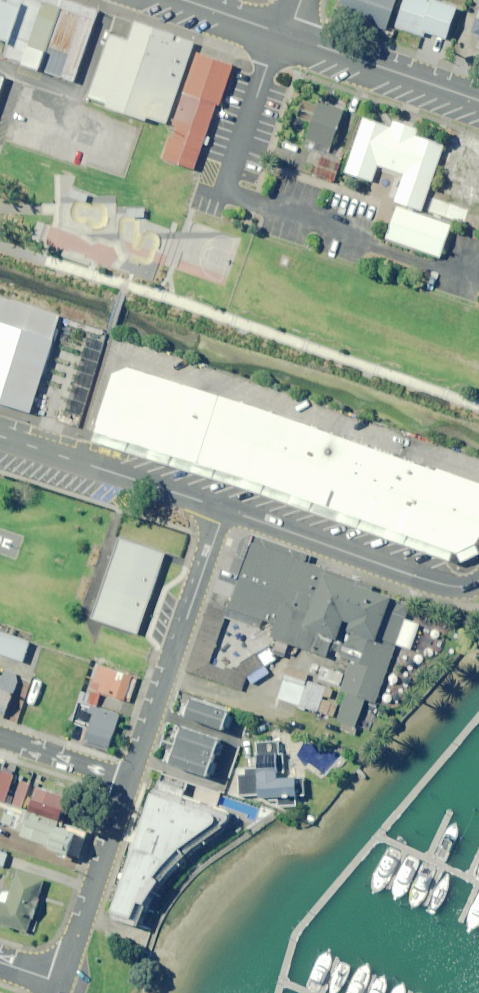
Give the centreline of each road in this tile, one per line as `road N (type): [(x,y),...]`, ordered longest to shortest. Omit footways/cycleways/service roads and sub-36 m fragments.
road 1 (residential): [(223,510),(127,780)]
road 2 (residential): [(478,578),(471,586),(440,584),(223,510)]
road 3 (residential): [(223,510),(0,436)]
road 4 (track): [(478,365),(278,290)]
road 5 (residential): [(127,780),(60,982)]
road 6 (residential): [(285,33),(478,101)]
road 7 (residential): [(0,738),(127,780)]

